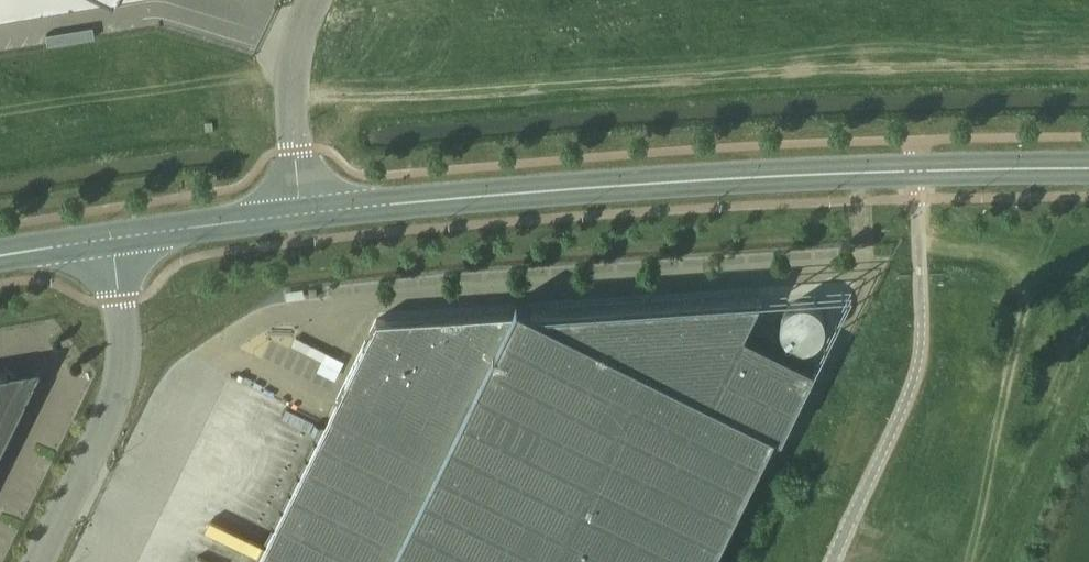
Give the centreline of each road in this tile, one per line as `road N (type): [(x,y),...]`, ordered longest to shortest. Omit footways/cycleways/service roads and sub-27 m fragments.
road 1 (secondary): [(300,215),(919,171)]
road 2 (unclassified): [(833,561),(917,370),(919,171)]
road 3 (unclassified): [(42,561),(113,417),(123,365),(114,239)]
road 4 (unclassified): [(317,0),(292,85),(300,215)]
road 5 (secondary): [(114,239),(300,215)]
road 6 (secondary): [(919,171),(1088,170)]

